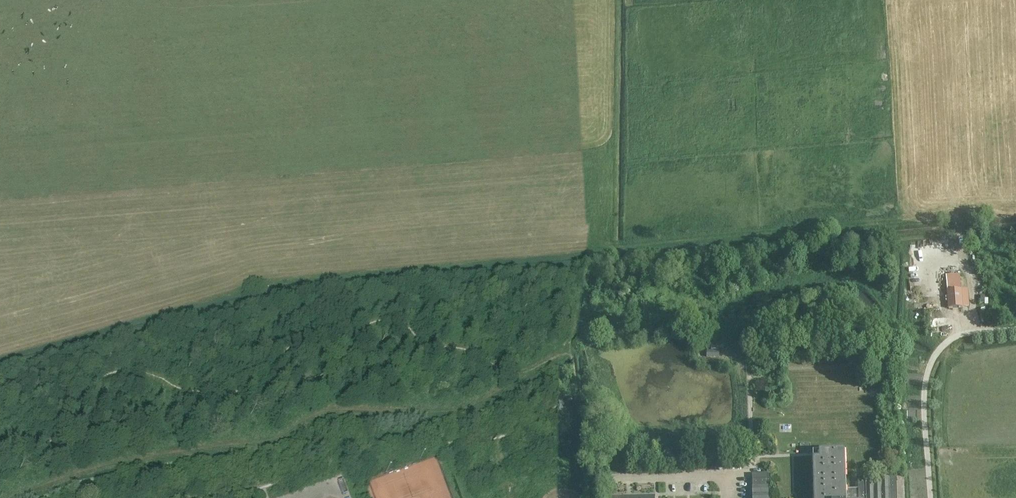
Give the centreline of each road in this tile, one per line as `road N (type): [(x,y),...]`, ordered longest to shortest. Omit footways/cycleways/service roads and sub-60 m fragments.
road 1 (residential): [(931,497),(929,363),(952,341),(1015,330)]
road 2 (residential): [(612,478),(725,475),(725,497)]

